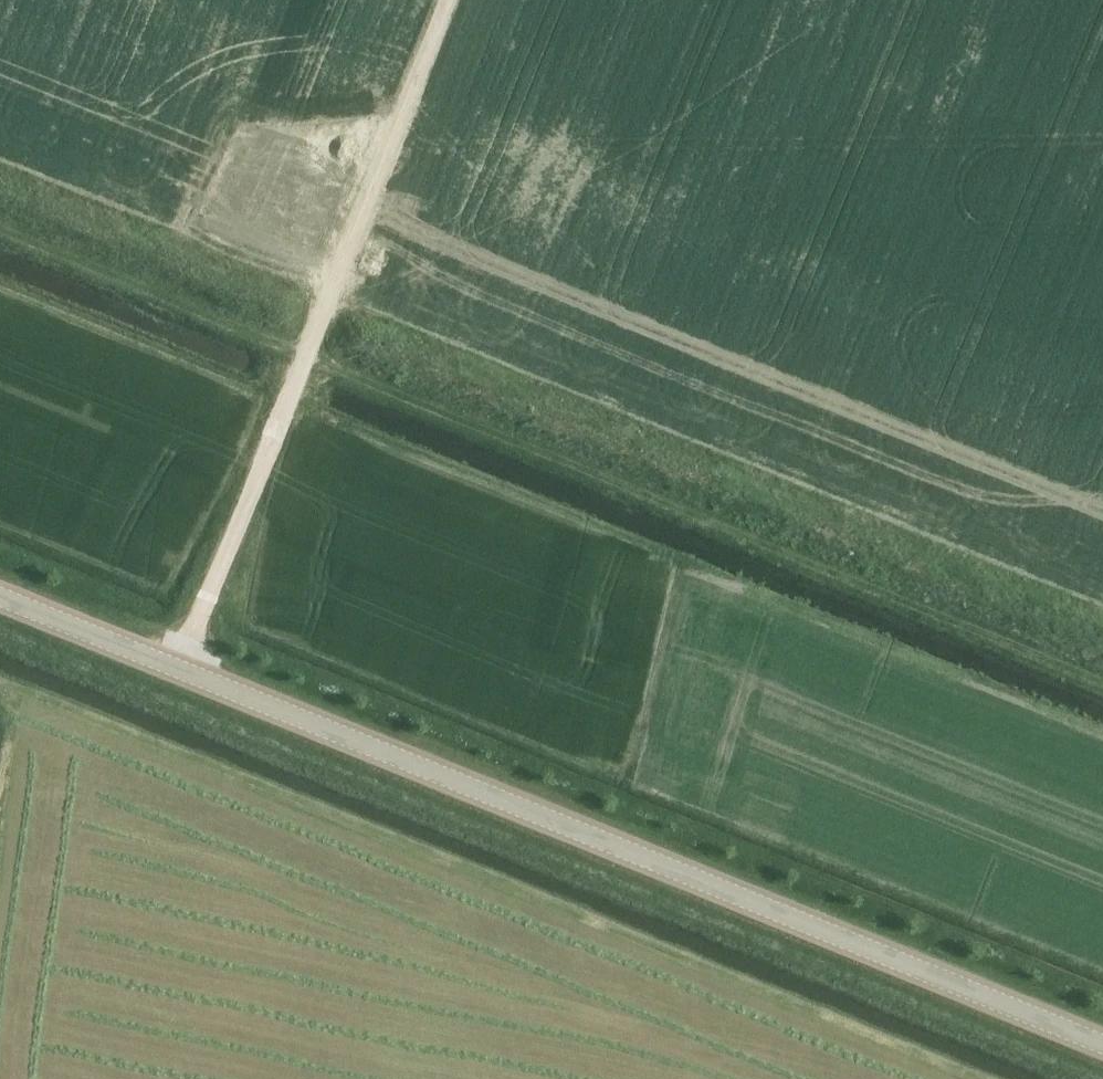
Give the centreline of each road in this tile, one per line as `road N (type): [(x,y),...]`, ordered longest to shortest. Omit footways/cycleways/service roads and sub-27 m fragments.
road 1 (secondary): [(1102,1042),(536,811),(188,656),(0,597)]

